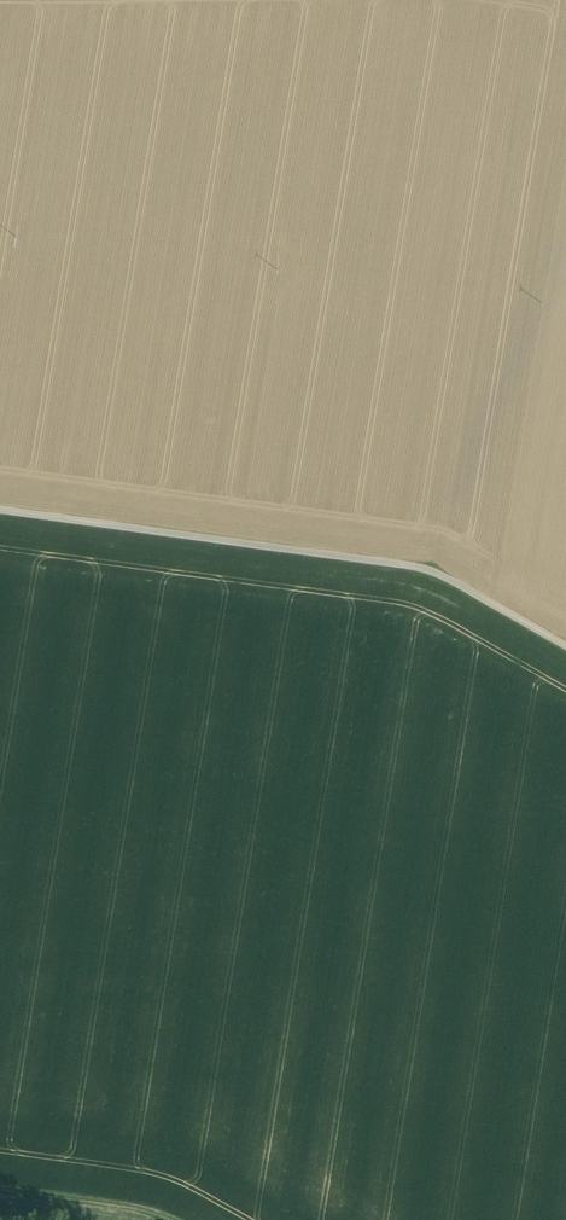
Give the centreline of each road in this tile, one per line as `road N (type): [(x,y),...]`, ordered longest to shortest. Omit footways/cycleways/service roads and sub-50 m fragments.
road 1 (track): [(565,639),(434,564),(0,505)]
road 2 (track): [(190,1219),(164,1204),(0,1184)]

